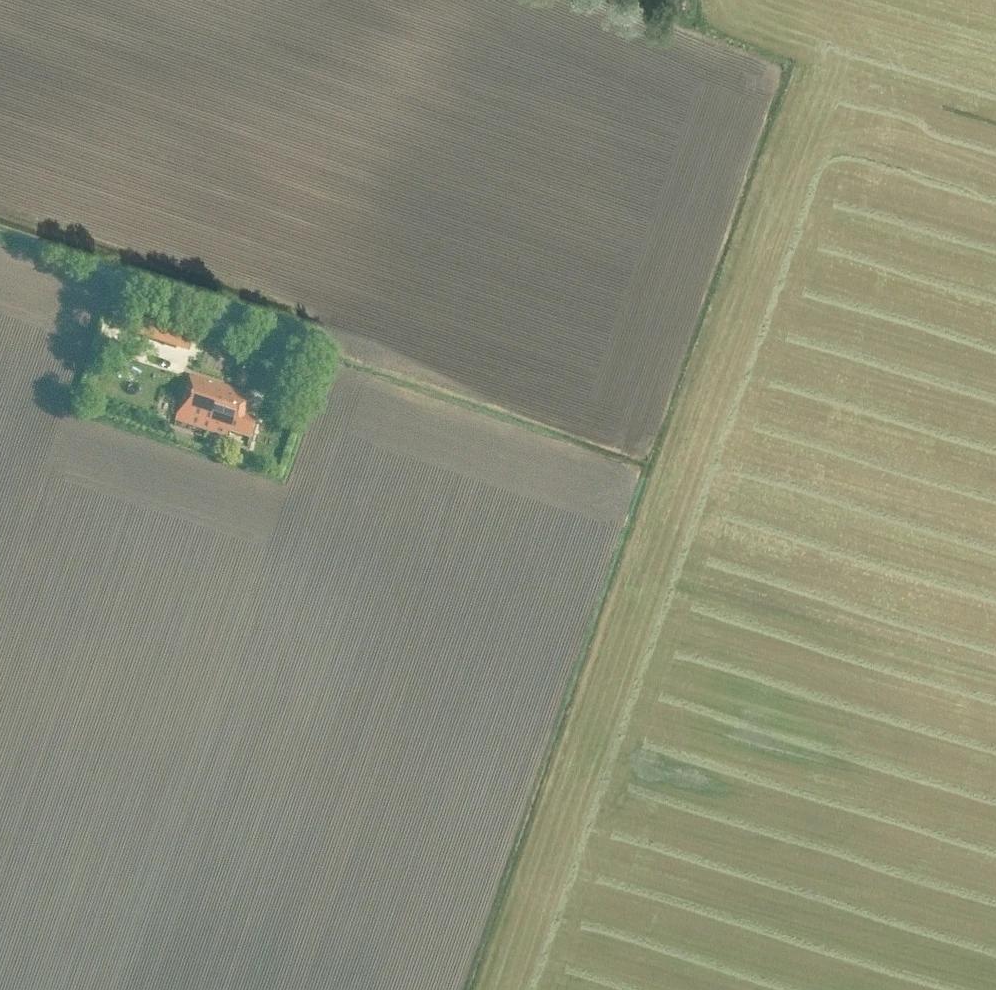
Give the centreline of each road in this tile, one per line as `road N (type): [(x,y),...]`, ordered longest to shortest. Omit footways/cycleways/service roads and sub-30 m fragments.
road 1 (track): [(0,226),(98,258),(114,272),(118,304),(97,365),(106,387),(157,406)]

